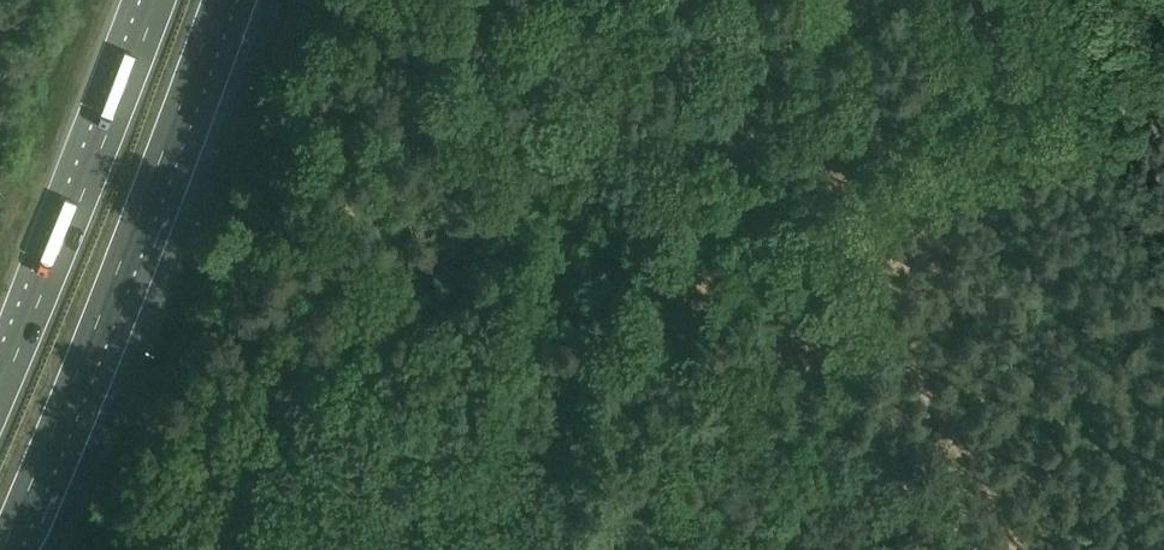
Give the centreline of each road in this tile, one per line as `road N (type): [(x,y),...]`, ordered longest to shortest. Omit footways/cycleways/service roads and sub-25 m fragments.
road 1 (track): [(1163,27),(809,177),(460,268),(406,293),(290,385),(124,549)]
road 2 (motorway): [(4,549),(218,0)]
road 3 (track): [(1022,549),(878,301),(841,255),(809,177)]
road 4 (motorway): [(157,0),(0,392)]

